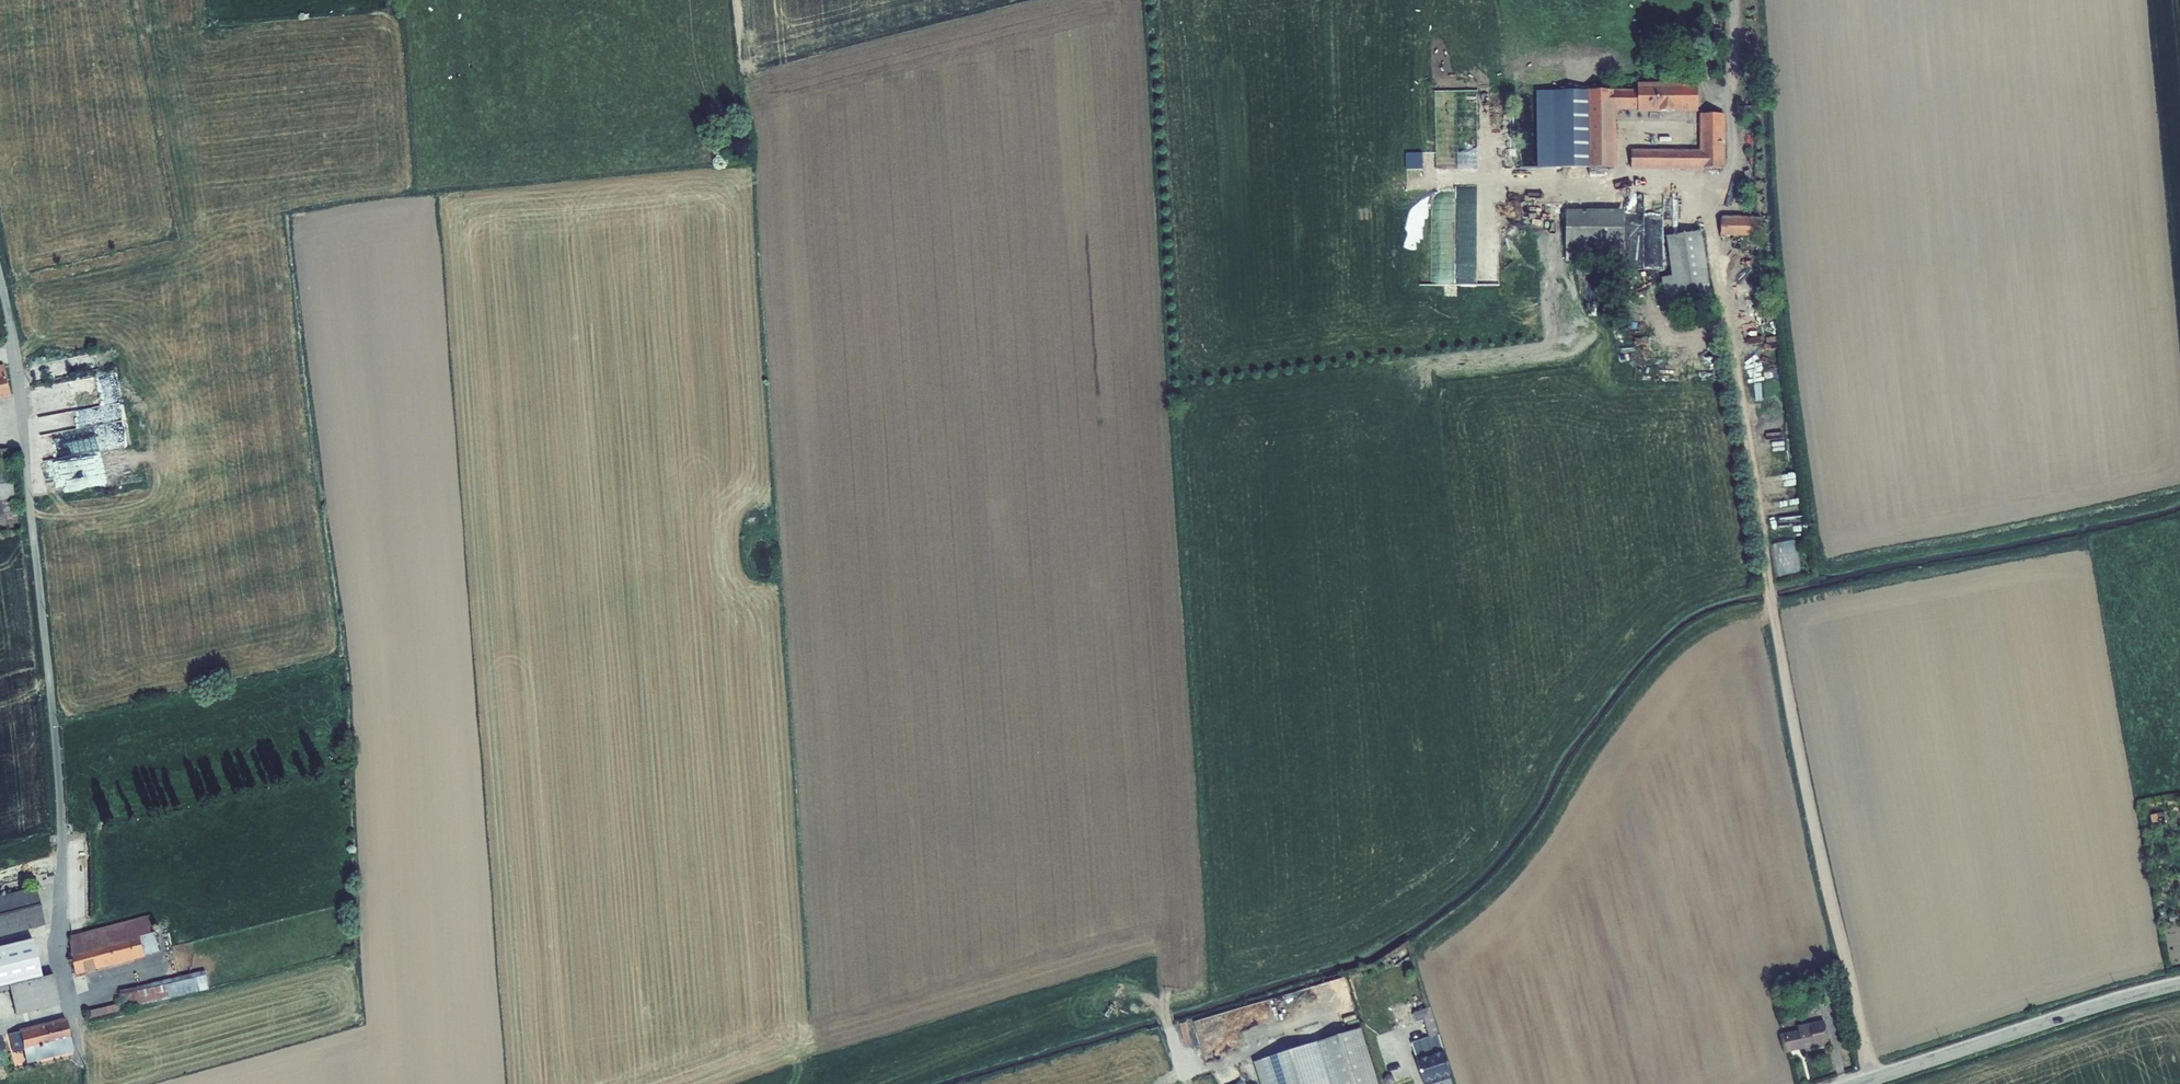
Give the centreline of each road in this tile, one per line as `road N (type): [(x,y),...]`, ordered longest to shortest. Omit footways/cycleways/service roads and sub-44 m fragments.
road 1 (unclassified): [(0,281),(52,701),(62,853),(58,938),(72,1015)]
road 2 (unclassified): [(2179,984),(1857,1083)]
road 3 (track): [(1734,0),(1735,179),(1710,232)]

